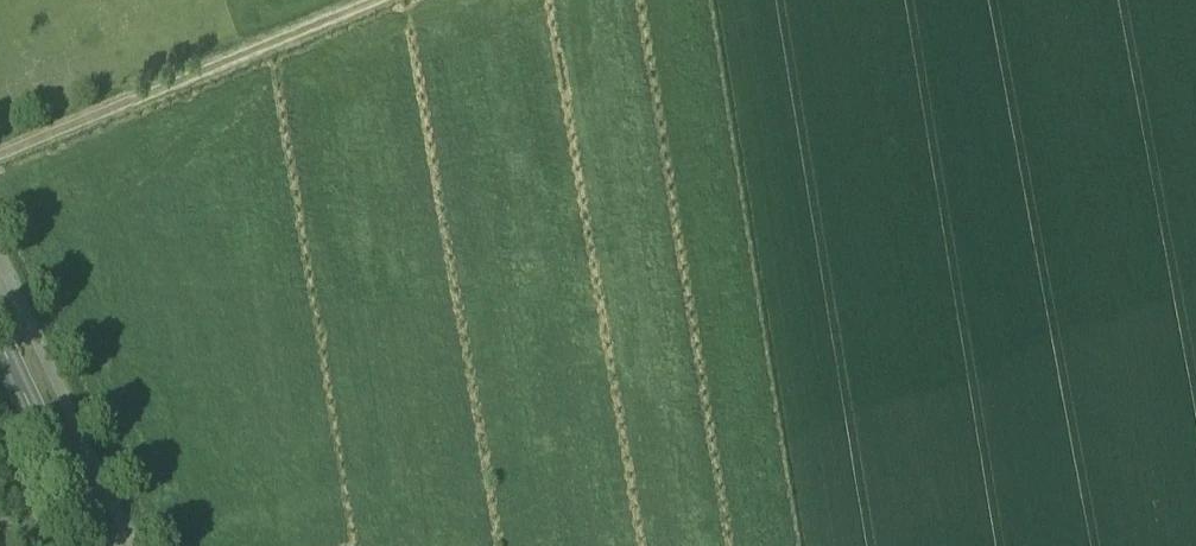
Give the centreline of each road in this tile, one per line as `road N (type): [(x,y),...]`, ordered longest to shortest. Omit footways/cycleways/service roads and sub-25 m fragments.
road 1 (track): [(0,157),(379,0)]
road 2 (secondary): [(93,545),(0,348)]

